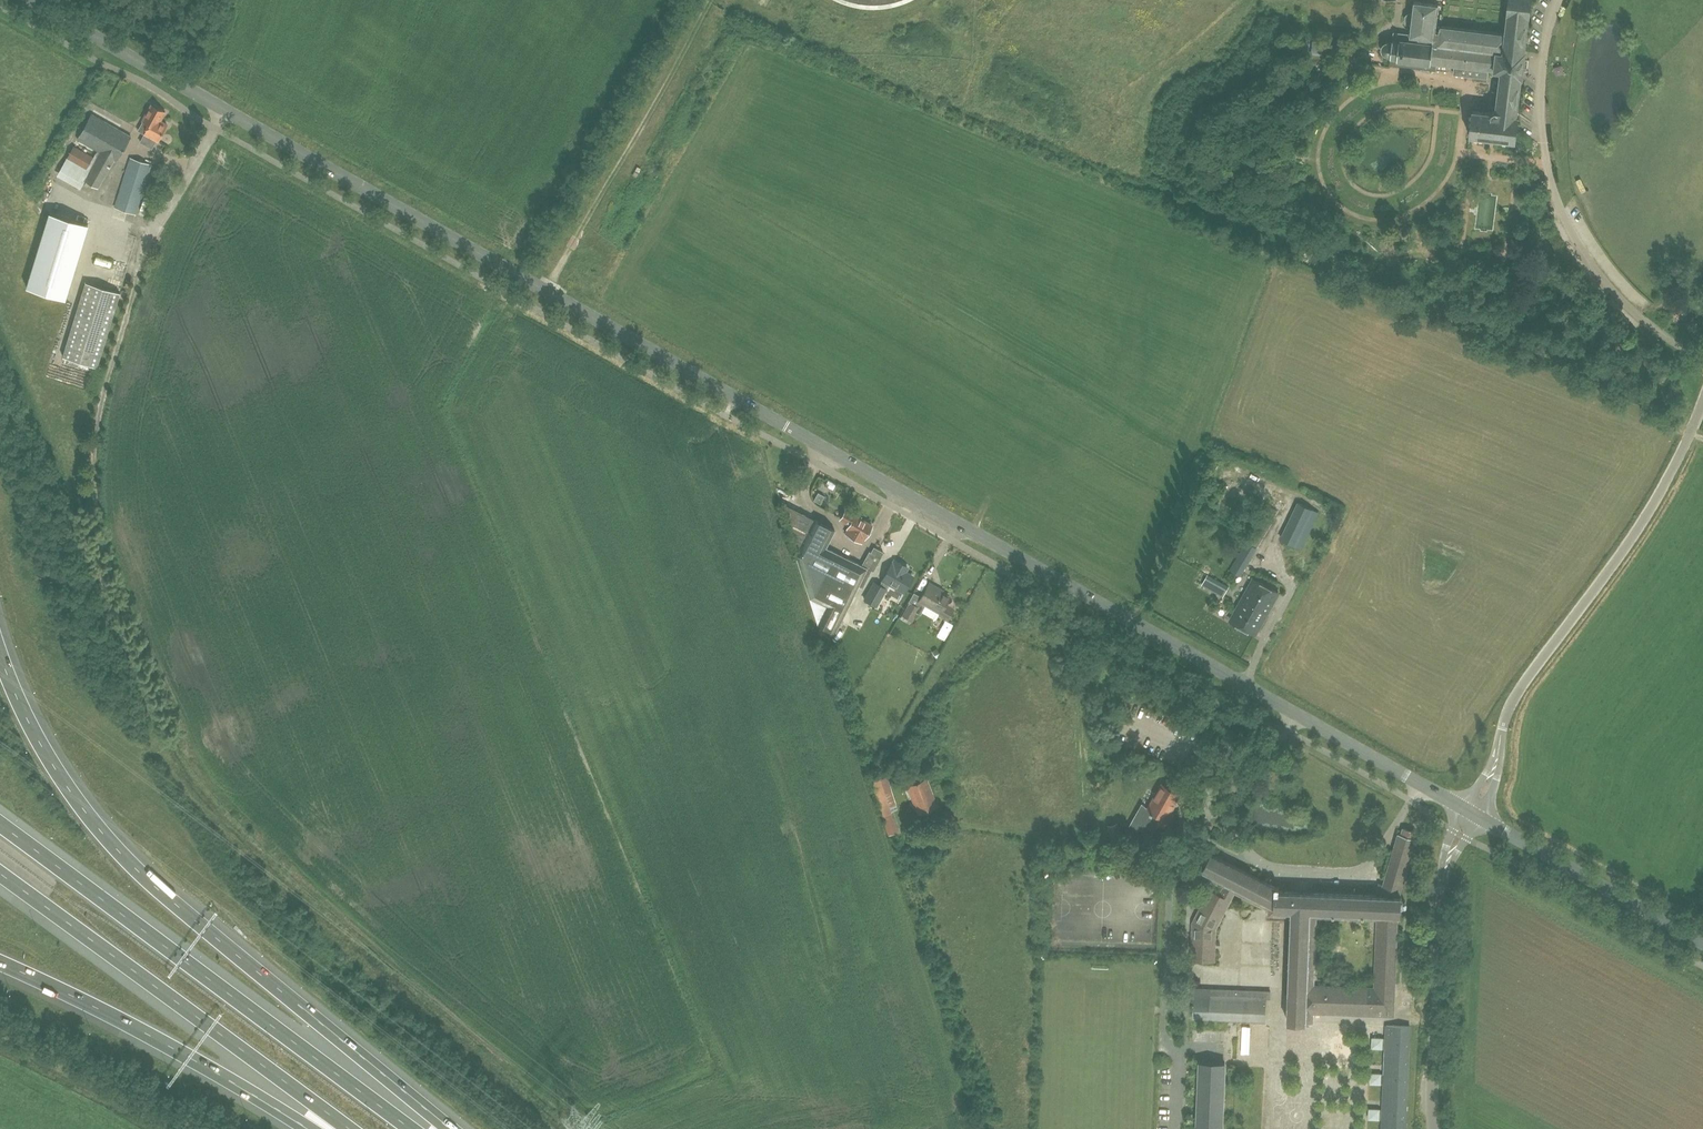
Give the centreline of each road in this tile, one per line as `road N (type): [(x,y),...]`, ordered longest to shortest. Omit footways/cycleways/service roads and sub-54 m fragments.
road 1 (secondary): [(1471,812),(221,109)]
road 2 (motorway): [(450,1128),(136,870),(62,782),(0,653)]
road 3 (motorway): [(411,1128),(0,826)]
road 4 (track): [(139,271),(104,389),(95,493),(107,548),(184,734)]
road 5 (unclassified): [(1471,812),(1492,775),(1517,692),(1658,496),(1702,400)]
road 6 (motorway): [(0,874),(347,1128)]
road 7 (residential): [(1702,361),(1600,277),(1556,198),(1542,80),(1558,0)]
road 8 (motorway): [(0,963),(151,1036),(307,1128)]
road 9 (track): [(547,292),(713,0)]
road 10 (unclassified): [(1435,1128),(1443,879),(1471,812)]
road 11 (secondary): [(1702,944),(1471,812)]
road 12 (secondary): [(221,109),(30,0)]
road 13 (unclassified): [(221,109),(190,175),(153,227),(139,271)]
road 14 (track): [(939,0),(906,19),(874,24),(842,19),(808,0)]

